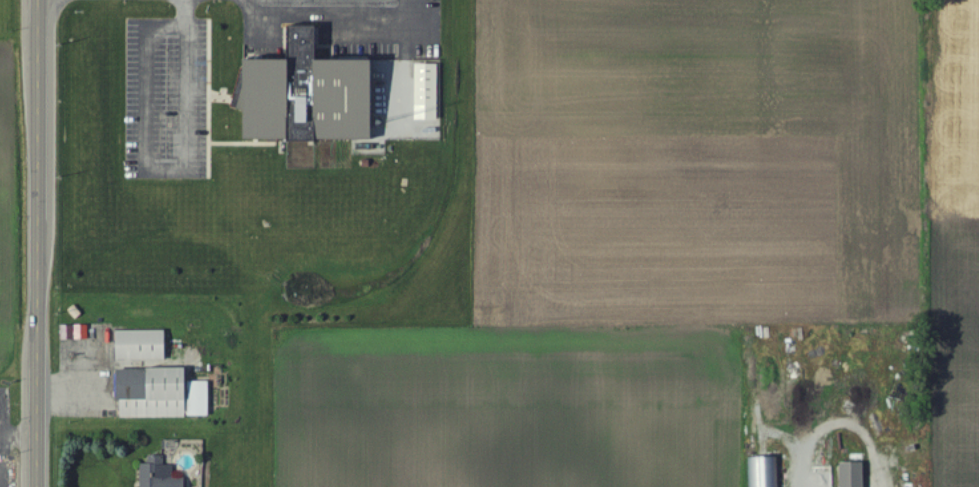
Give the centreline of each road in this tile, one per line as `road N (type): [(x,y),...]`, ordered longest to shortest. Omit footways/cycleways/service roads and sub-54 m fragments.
road 1 (primary): [(35,486),(39,0)]

